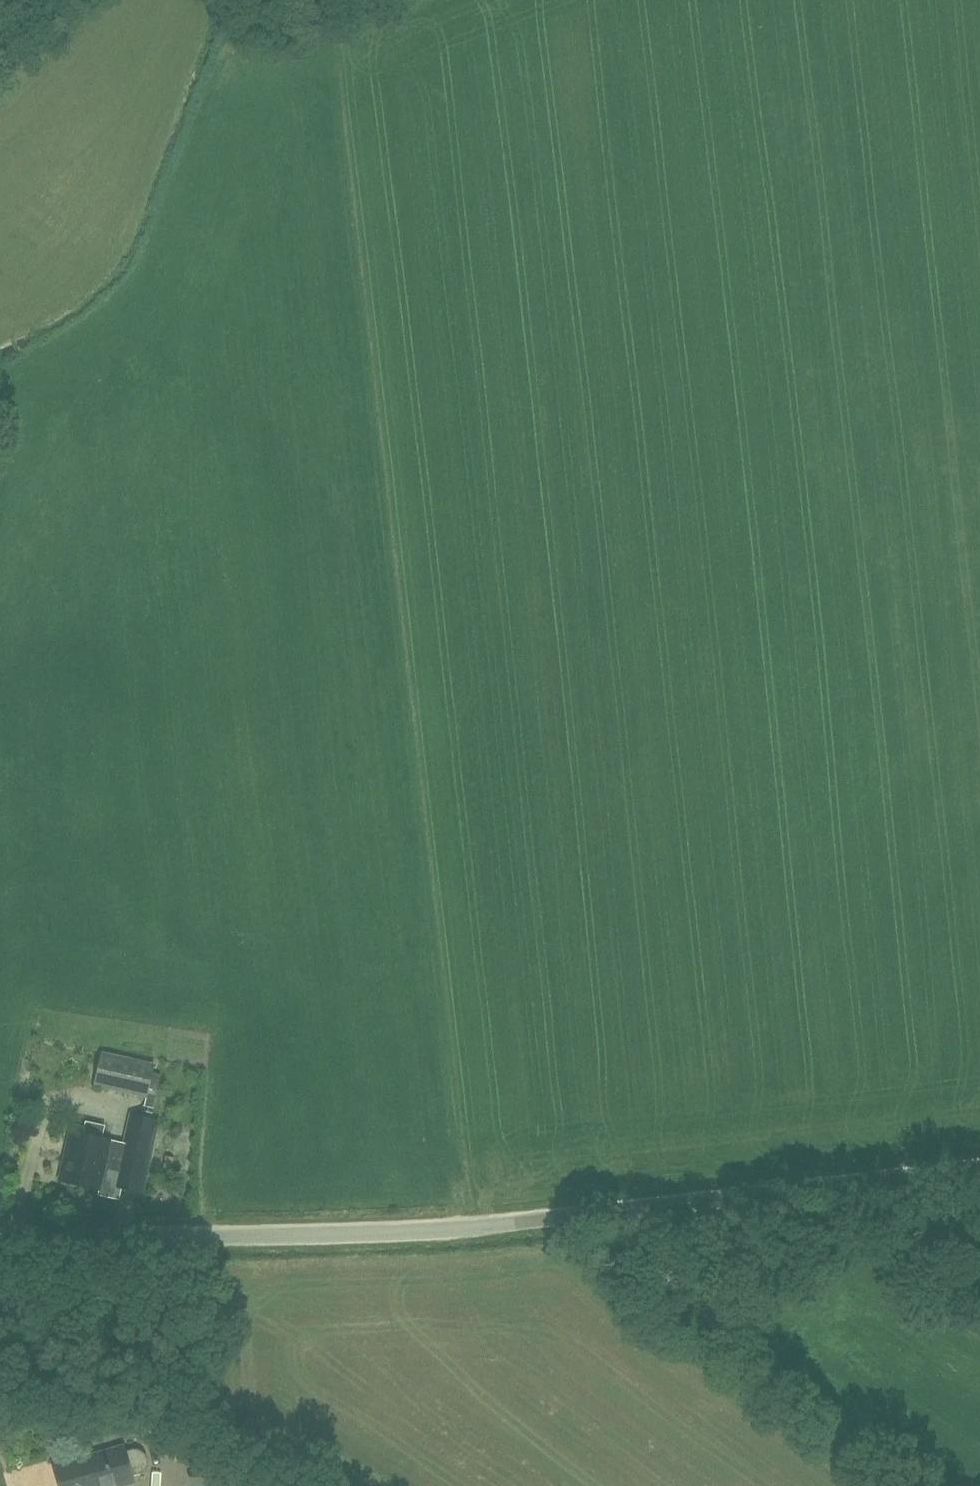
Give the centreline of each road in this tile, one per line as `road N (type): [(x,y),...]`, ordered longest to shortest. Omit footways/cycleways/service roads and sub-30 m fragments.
road 1 (unclassified): [(519,1226),(0,1248)]
road 2 (unclassified): [(519,1226),(979,1173)]

